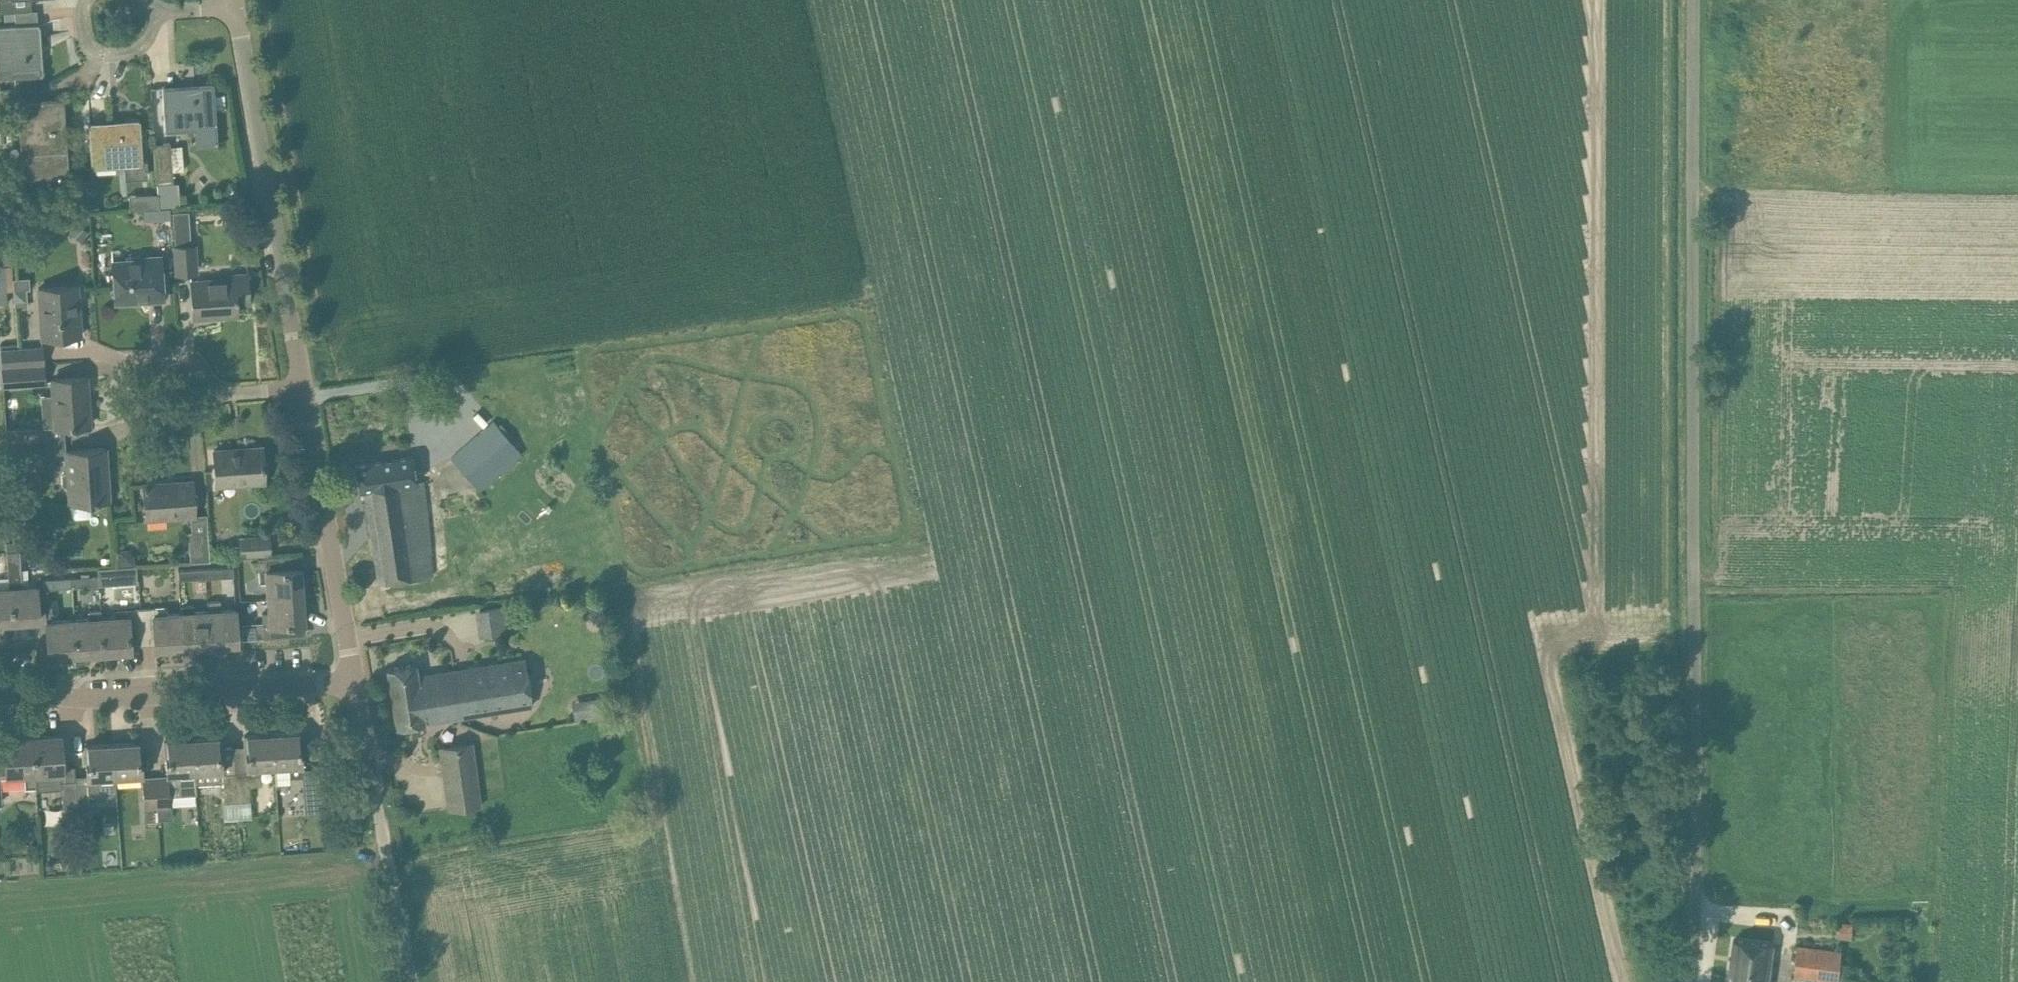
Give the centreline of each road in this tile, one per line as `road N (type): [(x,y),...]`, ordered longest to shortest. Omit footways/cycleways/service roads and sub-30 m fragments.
road 1 (unclassified): [(1692,981),(1695,0)]
road 2 (residential): [(303,387),(235,5)]
road 3 (residential): [(354,681),(88,699),(0,676)]
road 4 (residential): [(417,981),(354,681)]
road 5 (residential): [(354,681),(303,387)]
road 6 (residential): [(205,381),(182,353),(158,351),(137,363),(128,387),(135,412),(157,427),(194,417),(206,393)]
road 7 (residential): [(87,0),(86,35),(113,55),(144,44),(154,13)]

